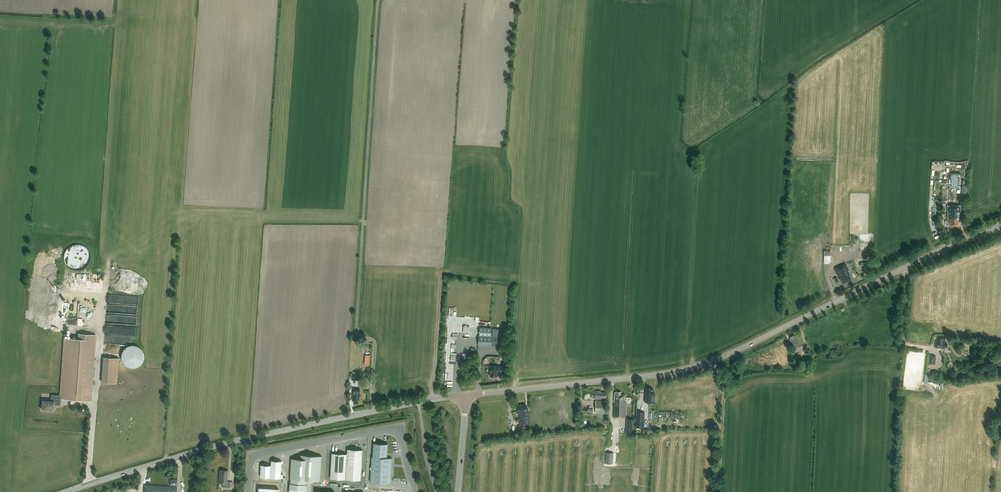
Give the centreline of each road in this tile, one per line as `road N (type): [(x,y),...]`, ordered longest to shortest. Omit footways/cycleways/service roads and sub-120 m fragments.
road 1 (secondary): [(465,395),(699,365),(1000,227)]
road 2 (tertiary): [(64,491),(240,439),(465,395)]
road 3 (unclassified): [(415,491),(401,434),(390,429),(258,454),(249,491)]
road 4 (track): [(714,360),(723,385),(718,491)]

